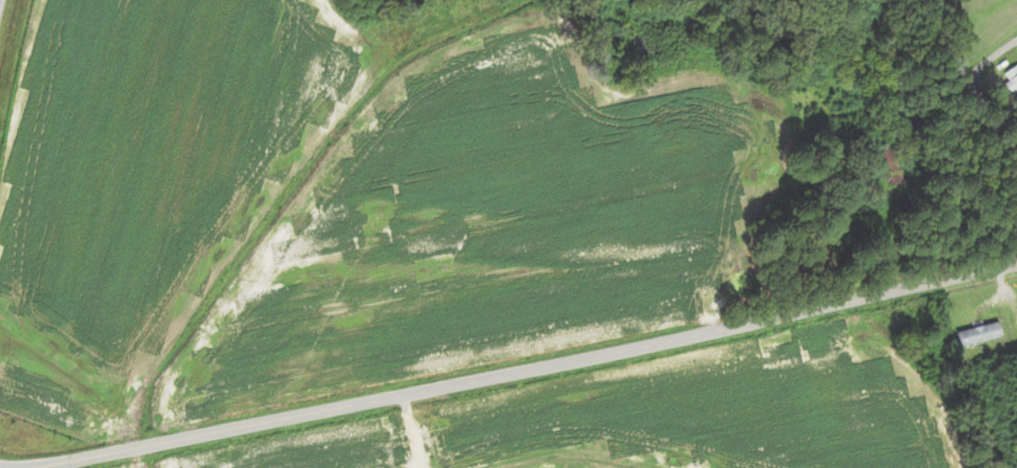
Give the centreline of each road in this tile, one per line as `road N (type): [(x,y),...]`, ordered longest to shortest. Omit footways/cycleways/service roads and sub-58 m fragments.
road 1 (tertiary): [(30,467),(700,335),(1016,263)]

